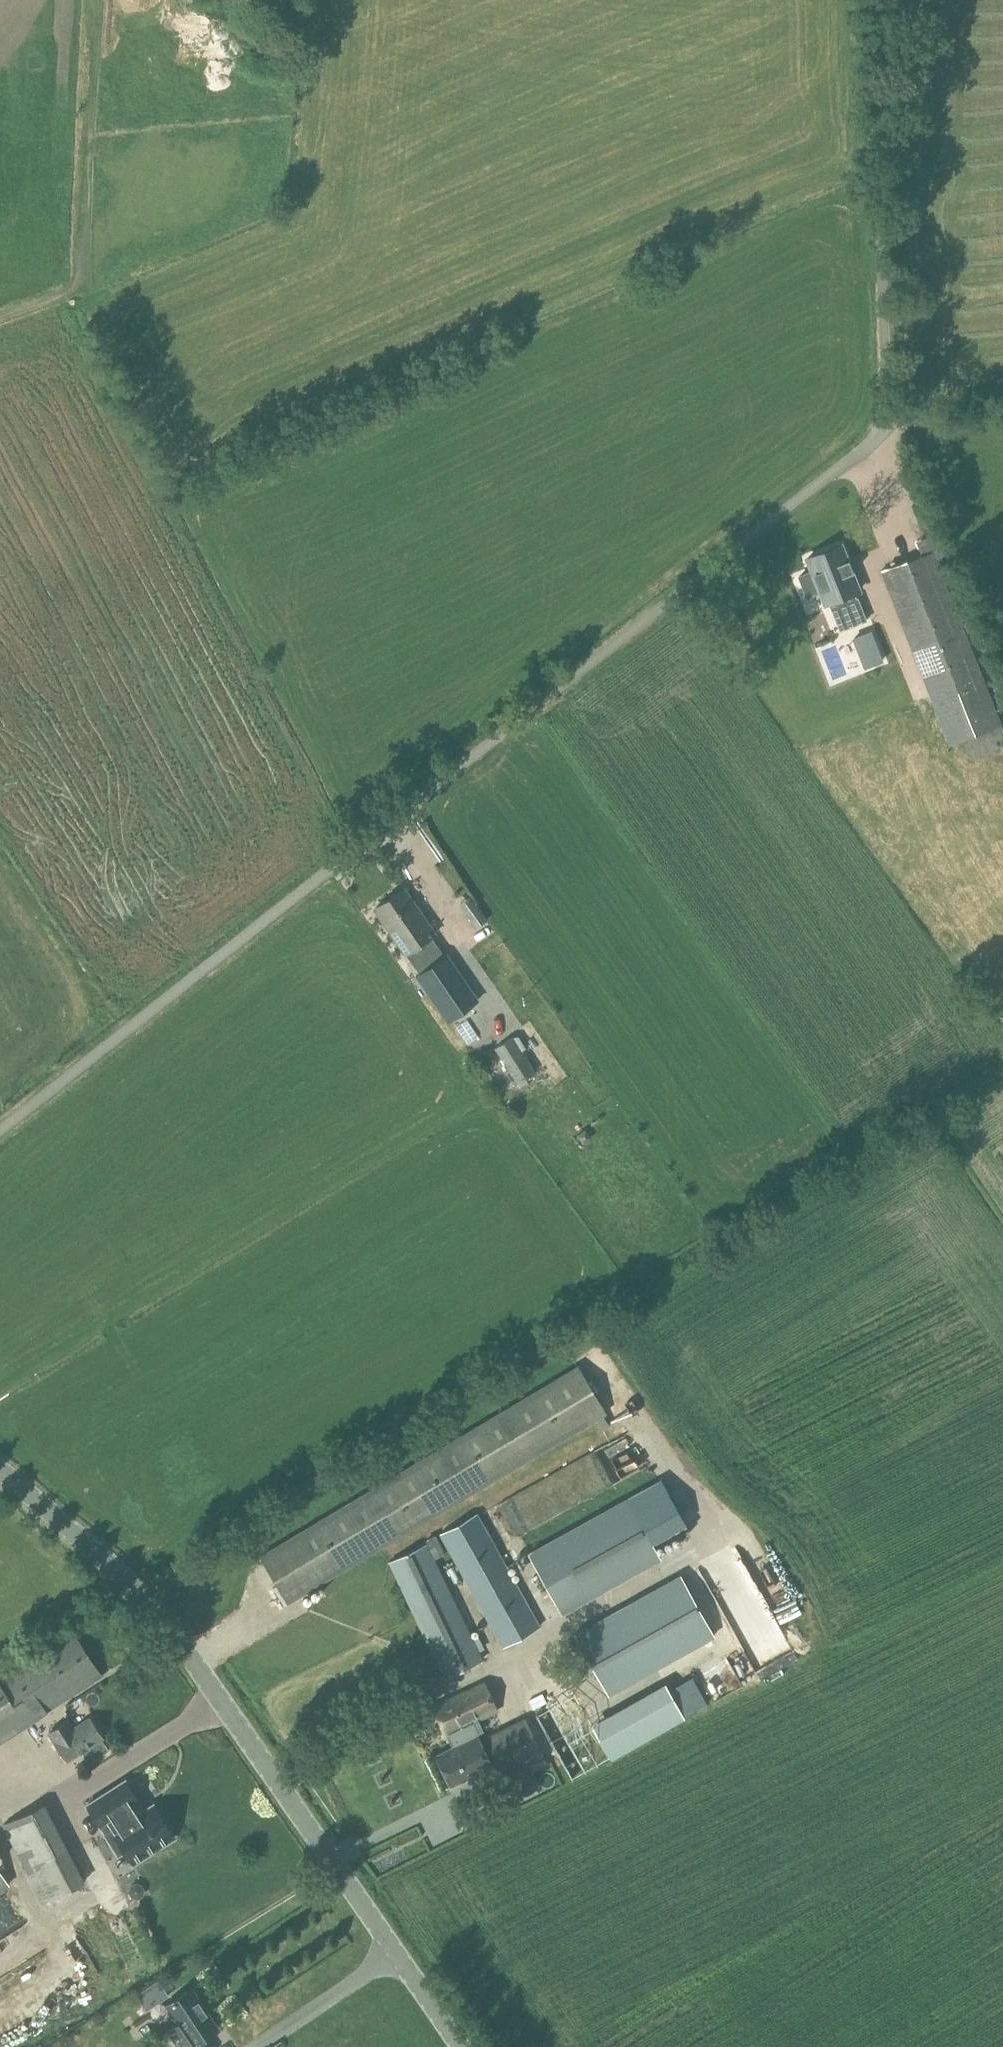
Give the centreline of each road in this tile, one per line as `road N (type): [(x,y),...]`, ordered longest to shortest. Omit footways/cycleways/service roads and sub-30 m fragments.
road 1 (unclassified): [(0,1130),(884,419),(875,0)]
road 2 (unclassified): [(455,2046),(171,1629),(121,1575),(0,1474)]

